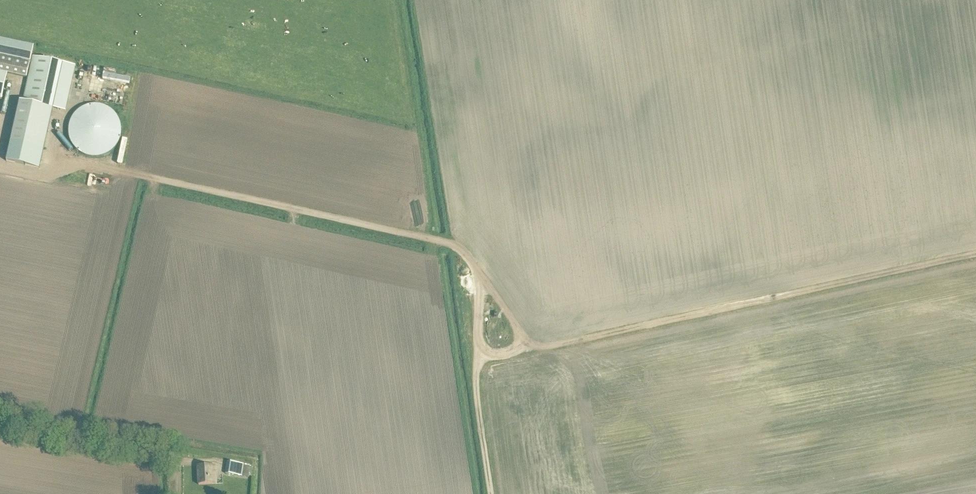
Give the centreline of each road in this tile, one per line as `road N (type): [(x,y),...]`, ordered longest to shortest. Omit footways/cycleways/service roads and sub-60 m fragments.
road 1 (track): [(478,356),(975,254)]
road 2 (track): [(109,168),(446,244),(468,258),(531,349)]
road 3 (track): [(477,272),(476,385),(493,493)]
road 4 (track): [(0,428),(177,459)]

